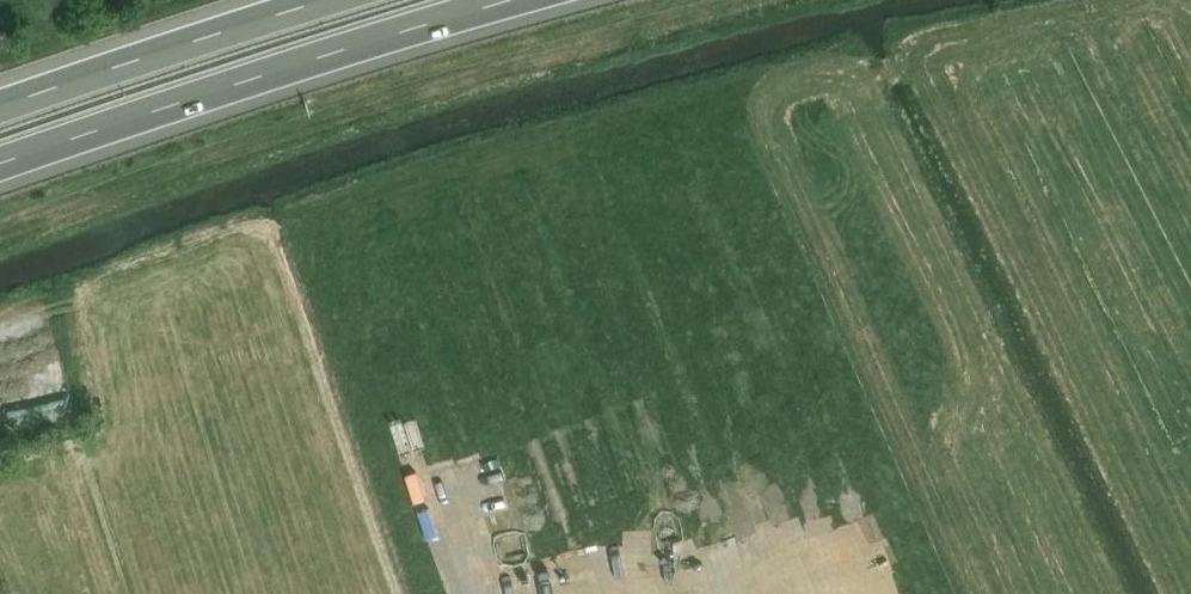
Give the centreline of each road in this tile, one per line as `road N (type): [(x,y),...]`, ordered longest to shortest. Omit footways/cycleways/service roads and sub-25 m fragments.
road 1 (motorway): [(0,164),(510,0)]
road 2 (motorway): [(327,0),(0,106)]

